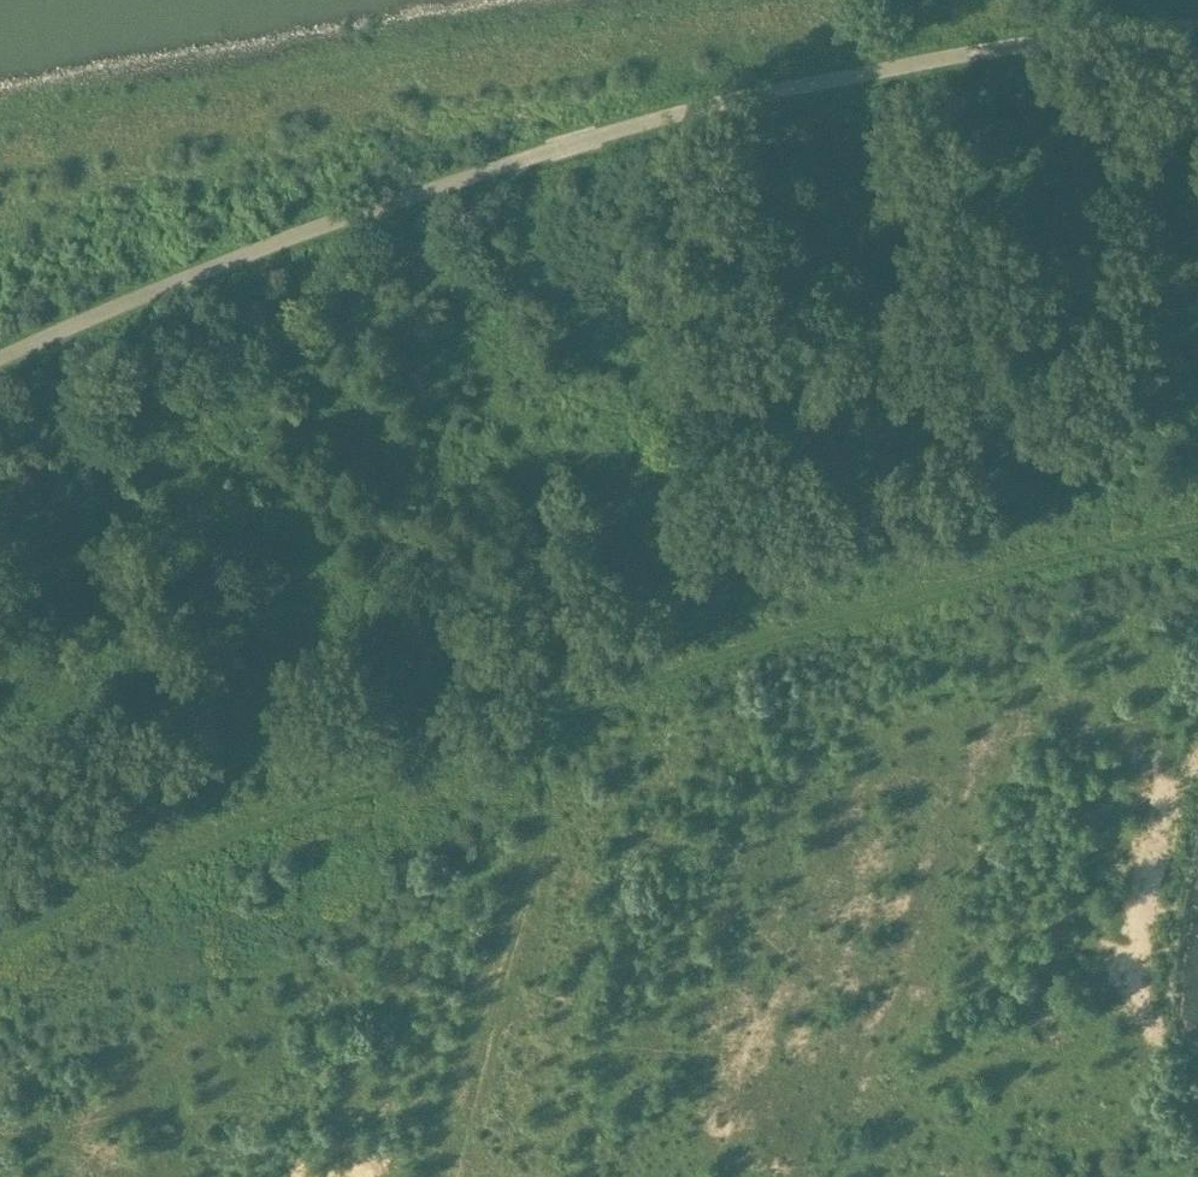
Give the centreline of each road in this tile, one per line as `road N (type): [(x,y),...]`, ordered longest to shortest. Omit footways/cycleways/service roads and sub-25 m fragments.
road 1 (track): [(0,954),(128,875),(423,782),(780,632),(982,568),(1197,528)]

